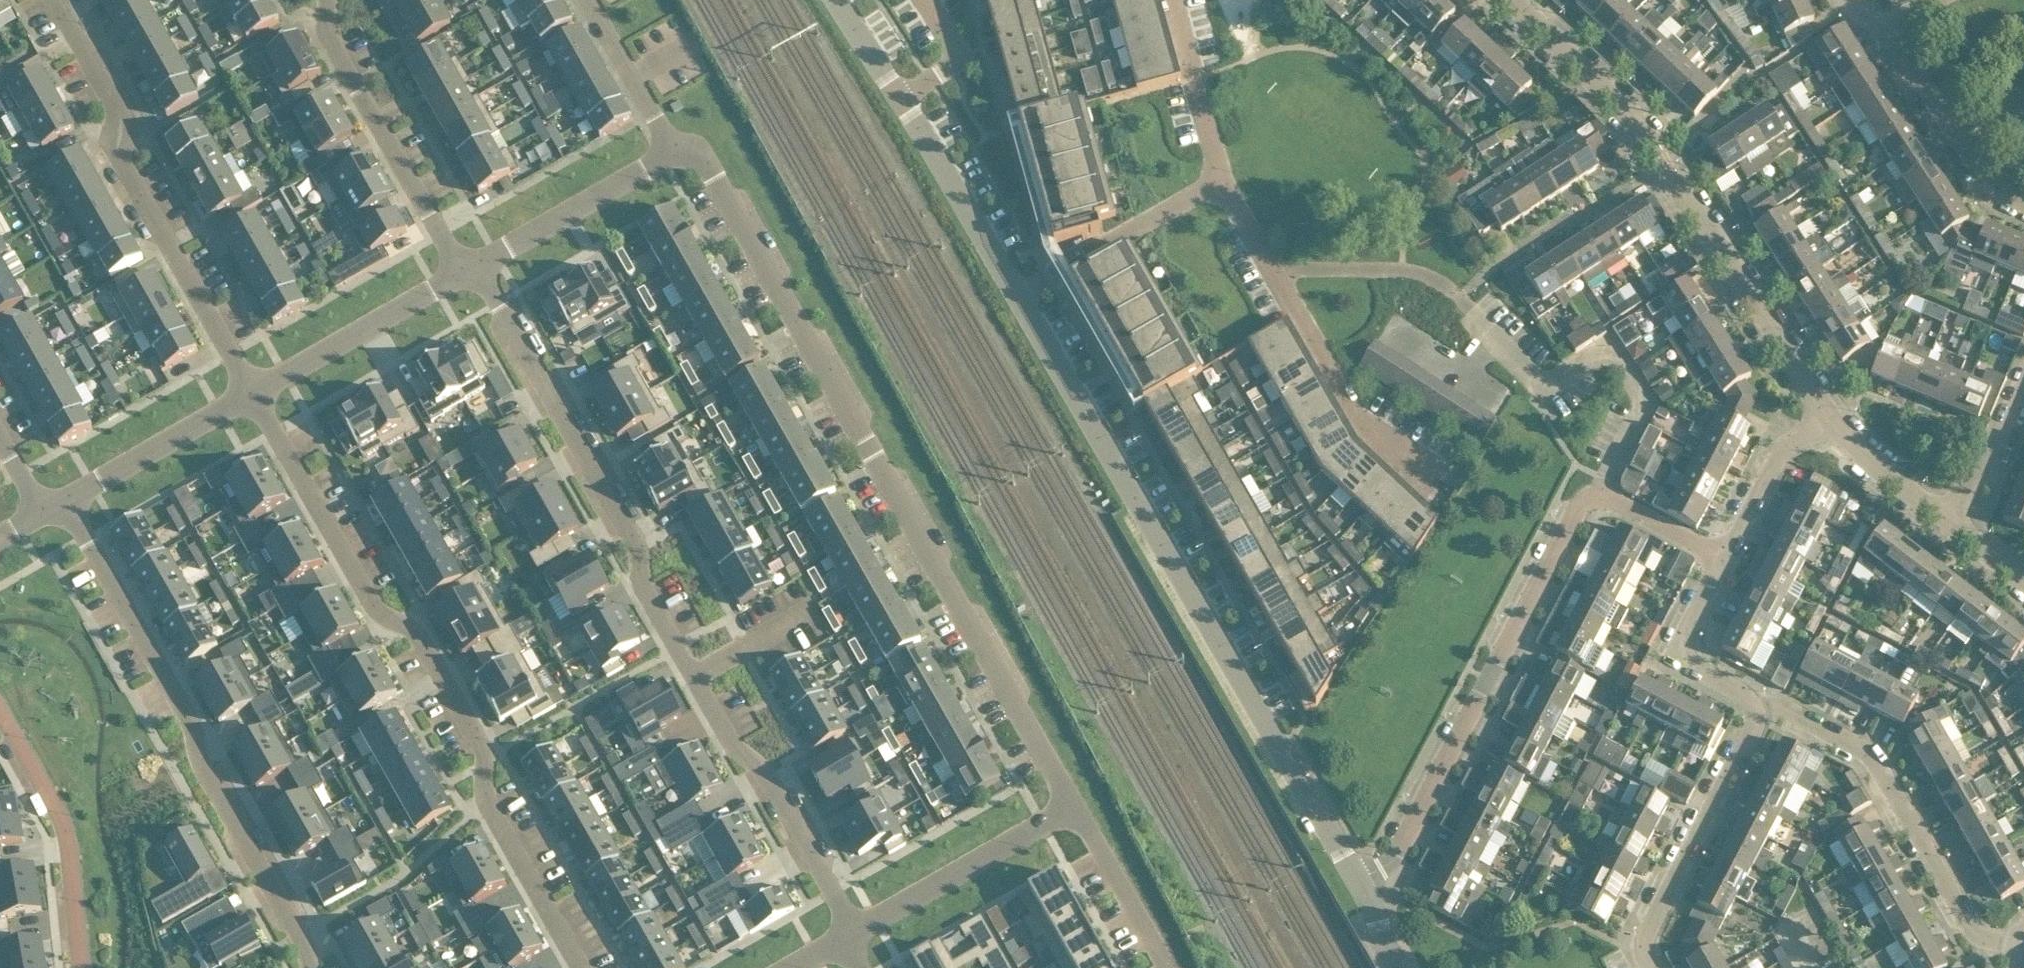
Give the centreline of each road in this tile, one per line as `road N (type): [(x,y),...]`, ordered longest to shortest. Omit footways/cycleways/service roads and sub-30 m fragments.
road 1 (residential): [(1076,805),(708,164),(676,152)]
road 2 (residential): [(471,268),(637,543),(645,585),(748,763),(769,777),(849,928)]
road 3 (residential): [(1365,891),(1017,297)]
road 4 (residential): [(583,967),(487,801),(486,752),(417,629),(376,610),(258,390)]
road 5 (residential): [(1605,495),(1641,410),(1639,392),(1609,351),(1552,388),(1462,296),(1420,270),(1282,275)]
road 6 (tertiary): [(1827,419),(1663,165),(1499,0)]
road 7 (residential): [(54,506),(84,539),(189,718),(199,762),(301,934),(309,967)]
road 8 (residential): [(1605,495),(1582,505),(1399,858),(1365,891)]
road 9 (residential): [(258,390),(120,159),(118,107),(56,0)]
road 10 (residential): [(1993,944),(1980,940),(1864,752),(1761,708)]
road 11 (residential): [(327,0),(327,35),(471,268)]
road 12 (residential): [(1761,708),(1650,925),(1655,967)]
road 13 (residential): [(2023,212),(1988,192),(1900,55),(1848,0)]
road 14 (residential): [(0,713),(68,834),(82,967)]
road 15 (residential): [(1437,476),(1364,428),(1282,275)]
road 16 (residential): [(849,928),(1076,805)]
road 17 (residential): [(471,268),(258,390)]
road 18 (residential): [(1017,297),(1229,176)]
road 19 (residential): [(676,152),(471,268)]
road 20 (residential): [(258,390),(54,506)]
road 21 (residential): [(1017,297),(899,96)]
road 22 (residential): [(1761,708),(1685,668),(1685,642),(1727,562)]
road 23 (residential): [(1168,967),(1076,805)]
road 24 (residential): [(1949,539),(2023,371)]
road 25 (residential): [(1229,176),(1179,0)]
road 26 (residential): [(1727,562),(1789,449),(1827,419)]
road 27 (residential): [(676,152),(590,0)]
road 28 (tertiary): [(1949,539),(1860,464),(1827,419)]
road 29 (residential): [(923,0),(961,62),(899,96)]
road 30 (residential): [(1727,562),(1605,495)]

